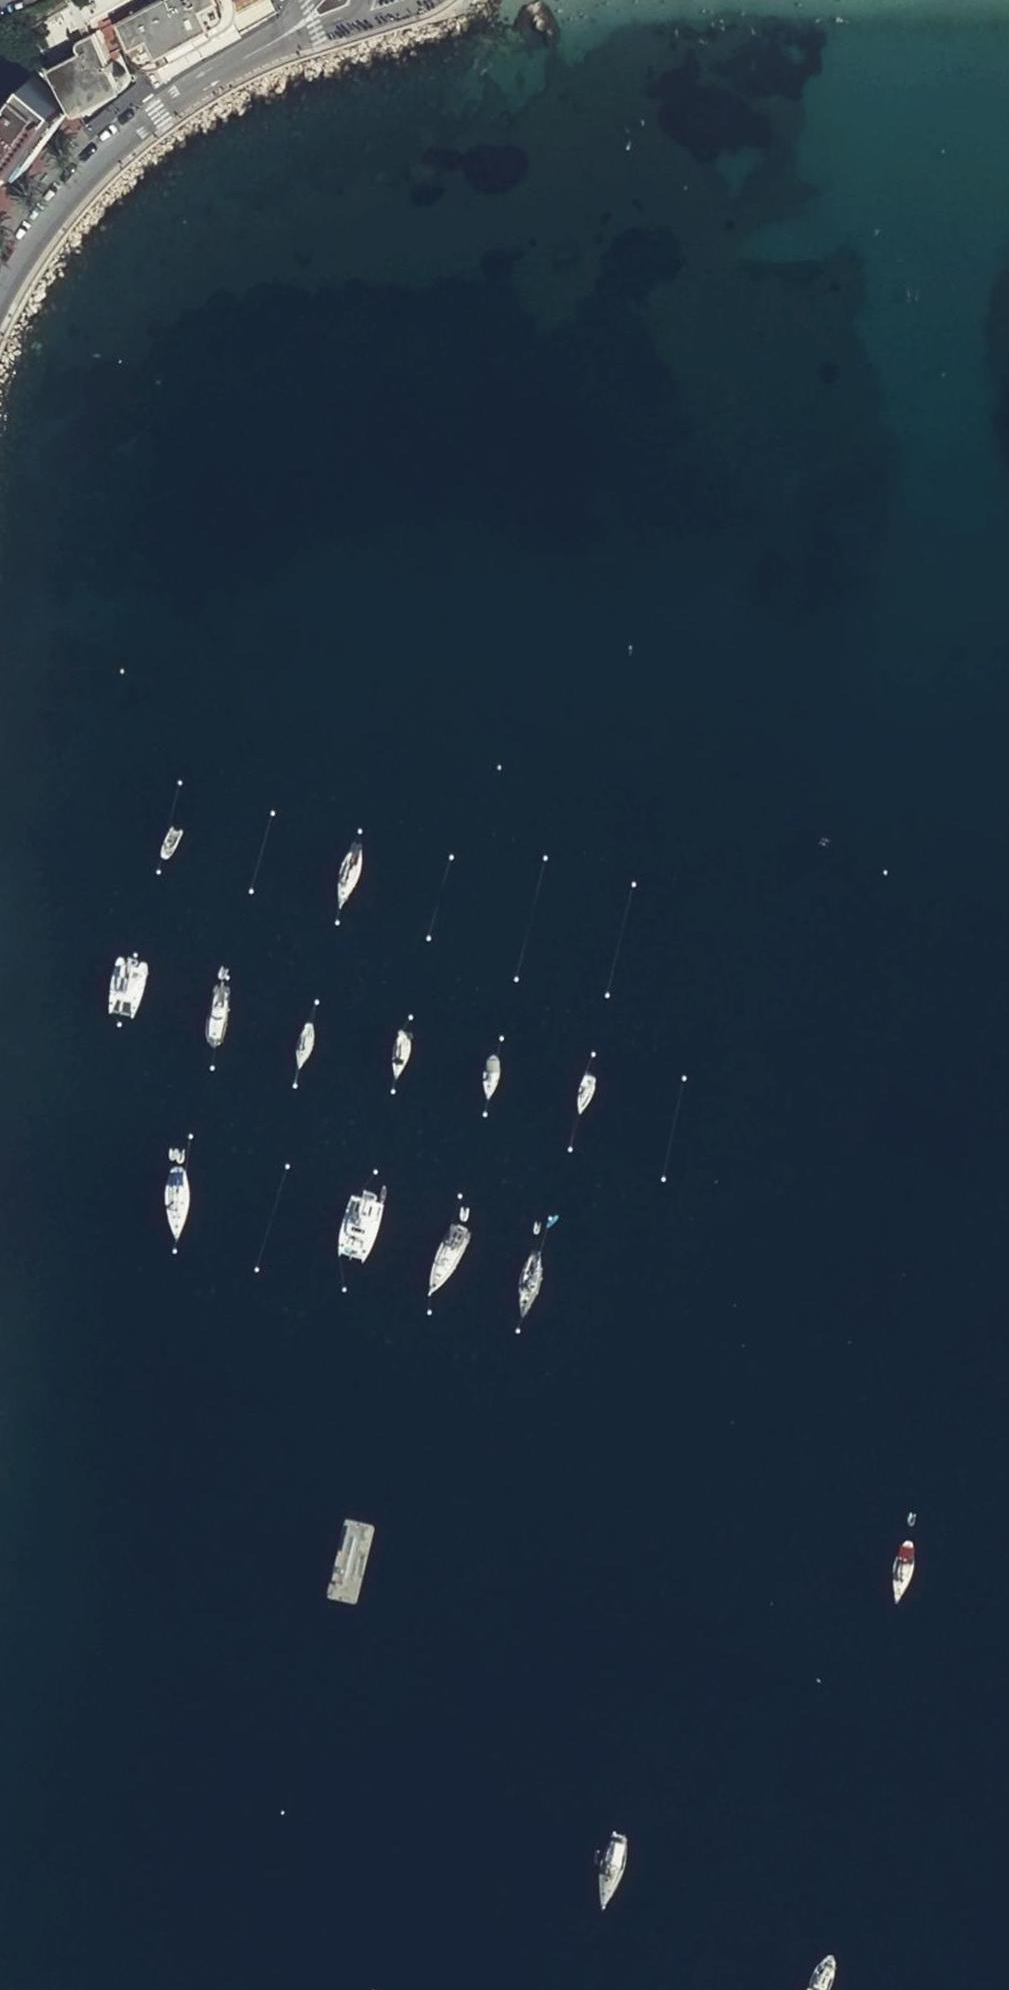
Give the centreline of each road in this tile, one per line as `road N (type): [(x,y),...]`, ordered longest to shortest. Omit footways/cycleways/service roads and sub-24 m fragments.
road 1 (residential): [(293,29),(129,131),(81,179),(0,302)]

